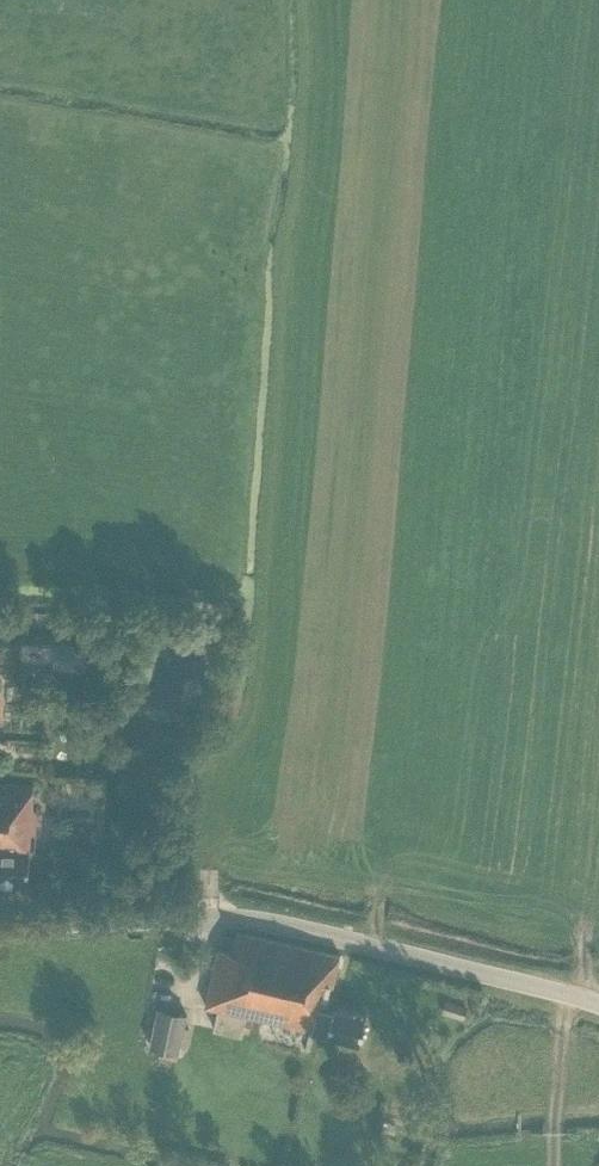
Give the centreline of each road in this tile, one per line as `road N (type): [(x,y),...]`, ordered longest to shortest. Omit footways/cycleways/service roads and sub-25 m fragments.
road 1 (tertiary): [(598,1003),(273,922),(0,918)]

